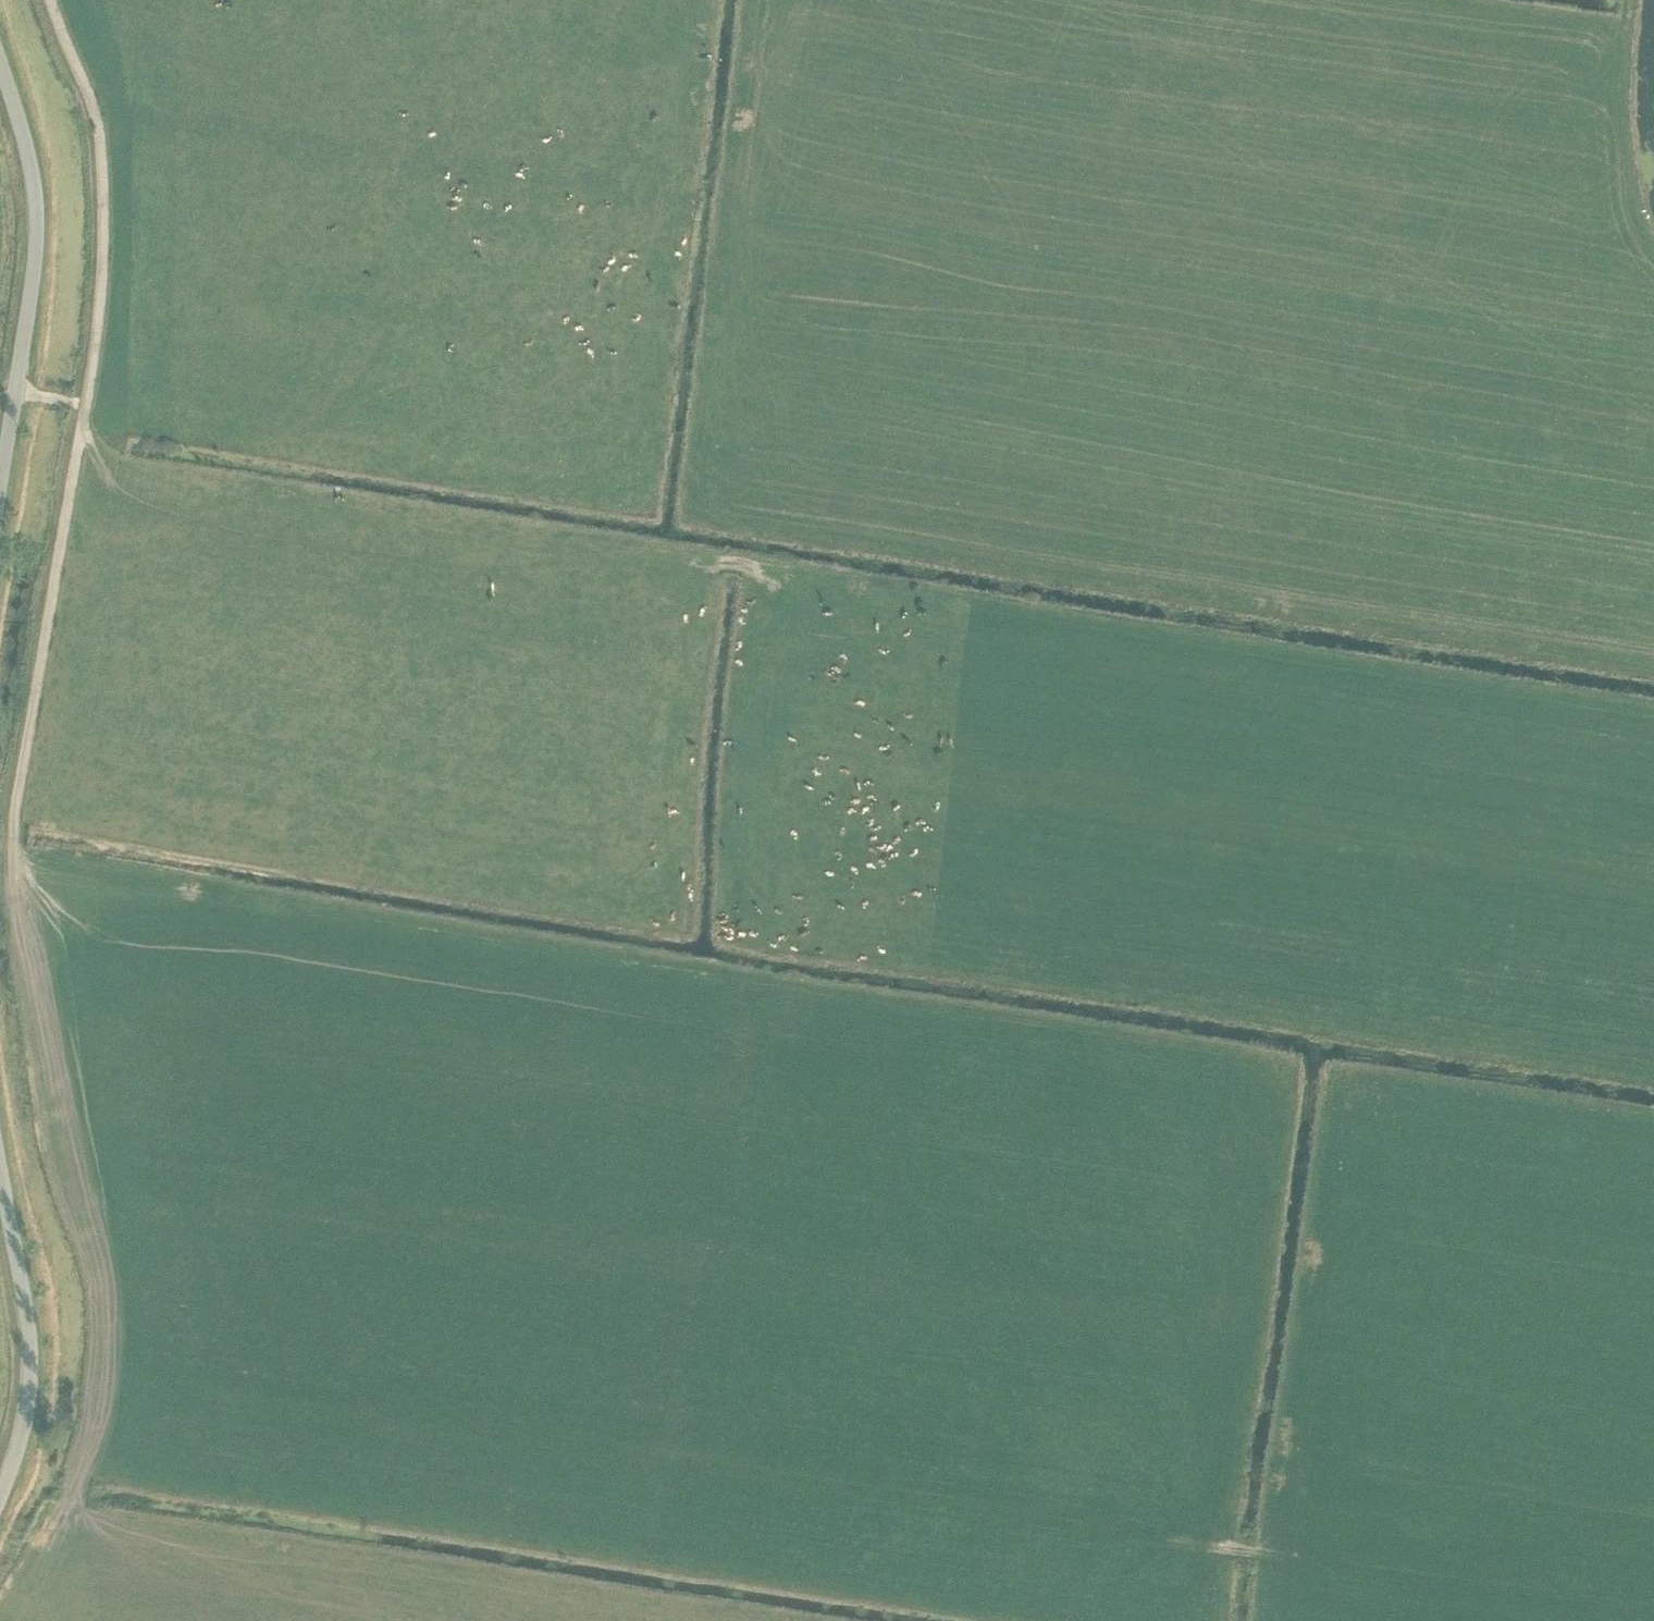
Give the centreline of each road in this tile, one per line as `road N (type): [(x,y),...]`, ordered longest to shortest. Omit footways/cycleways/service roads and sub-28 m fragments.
road 1 (unclassified): [(0,492),(35,235),(0,61)]
road 2 (unclassified): [(0,1503),(35,1392),(0,1204)]

